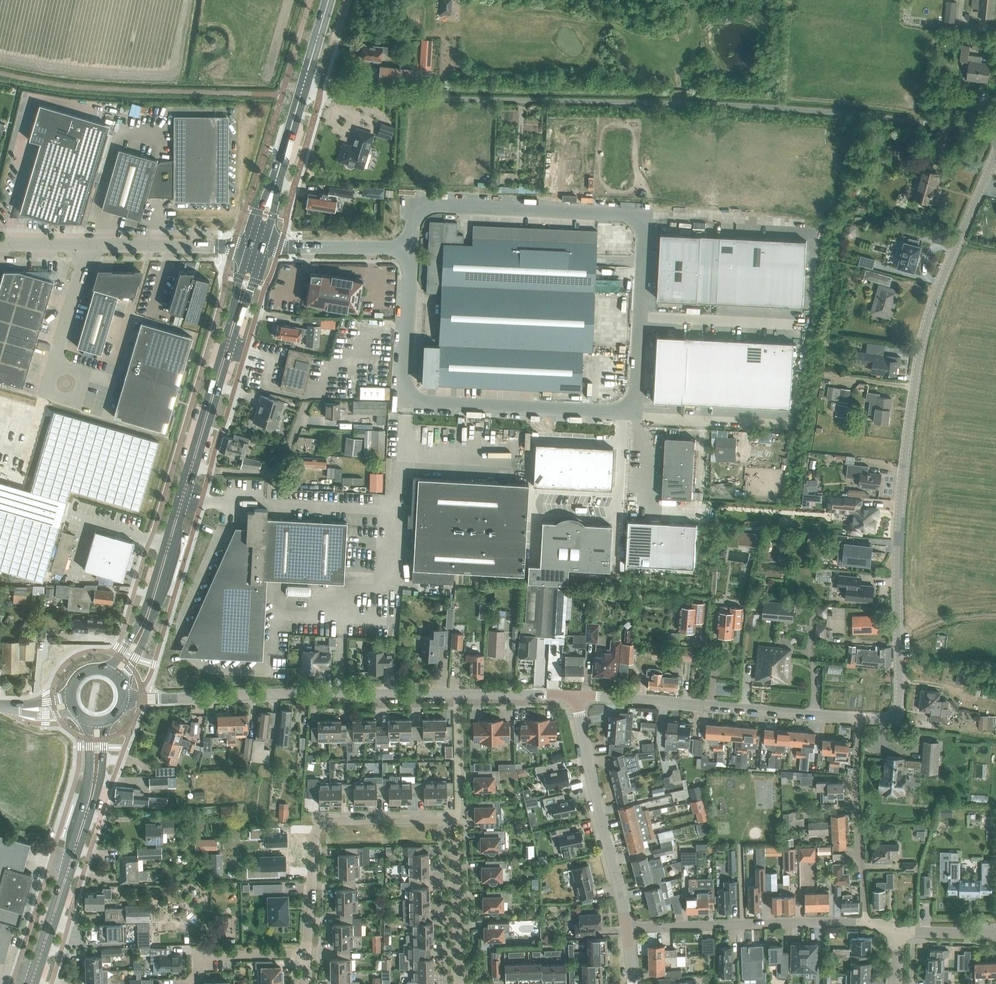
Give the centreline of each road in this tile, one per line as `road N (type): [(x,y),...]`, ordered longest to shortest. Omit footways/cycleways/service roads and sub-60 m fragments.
road 1 (unclassified): [(414,249),(409,397),(635,411),(644,216),(425,208),(415,217)]
road 2 (unclassified): [(301,96),(680,100),(887,118),(995,138)]
road 3 (unclassified): [(900,646),(904,464),(921,348),(995,153)]
road 4 (residential): [(123,698),(573,697)]
road 5 (primary): [(151,603),(234,323)]
road 6 (residential): [(573,697),(860,717)]
road 7 (residential): [(628,928),(573,697)]
road 8 (residential): [(628,928),(864,922)]
road 9 (primary): [(32,983),(95,774)]
road 10 (residential): [(864,922),(860,717)]
road 11 (residential): [(459,983),(454,819)]
road 12 (unclassified): [(414,249),(262,248)]
road 13 (unclassified): [(454,819),(329,820),(317,828)]
road 14 (residential): [(307,954),(317,828)]
road 15 (unclassified): [(88,247),(53,366)]

